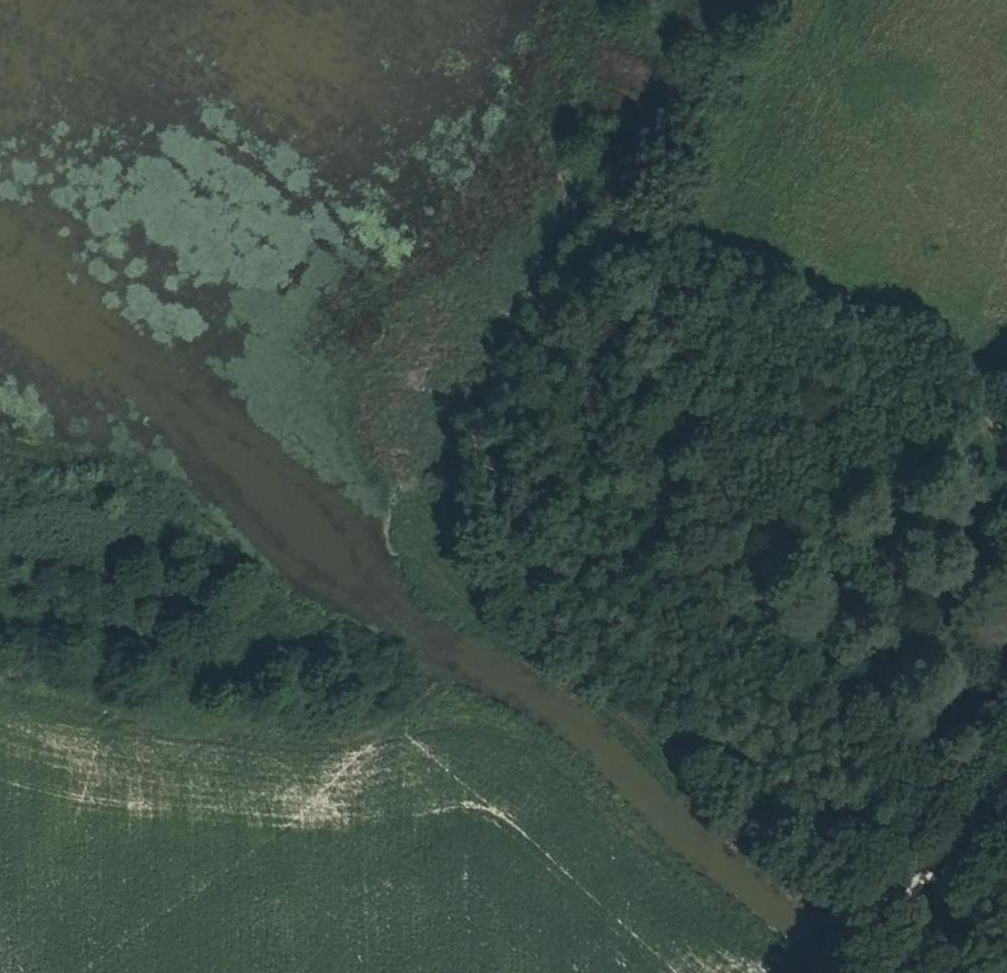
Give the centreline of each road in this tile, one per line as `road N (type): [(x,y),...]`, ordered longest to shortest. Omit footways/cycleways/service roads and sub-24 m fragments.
road 1 (unclassified): [(794,972),(965,813),(1006,747)]

